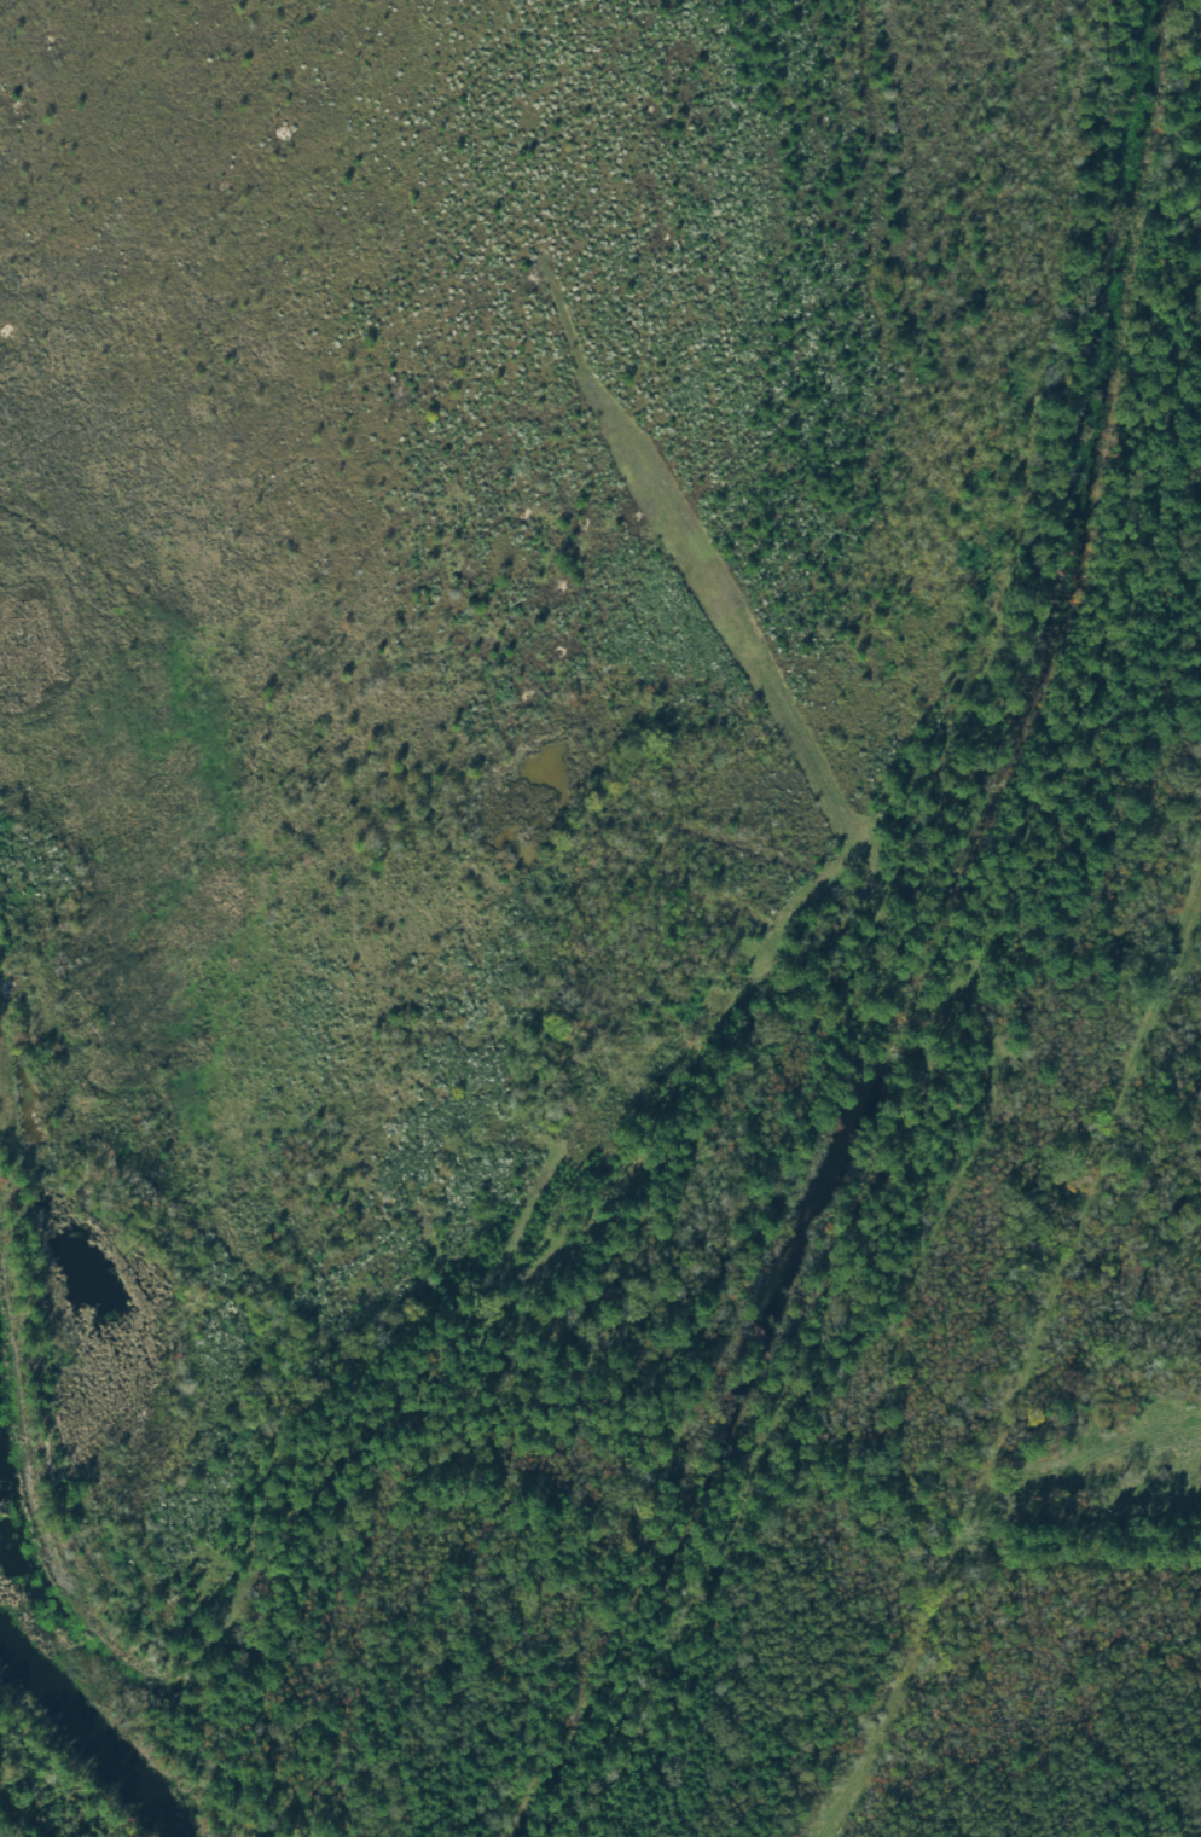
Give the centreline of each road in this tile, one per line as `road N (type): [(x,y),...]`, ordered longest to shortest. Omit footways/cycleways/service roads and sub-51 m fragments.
road 1 (track): [(1200,864),(977,1495),(823,1836)]

